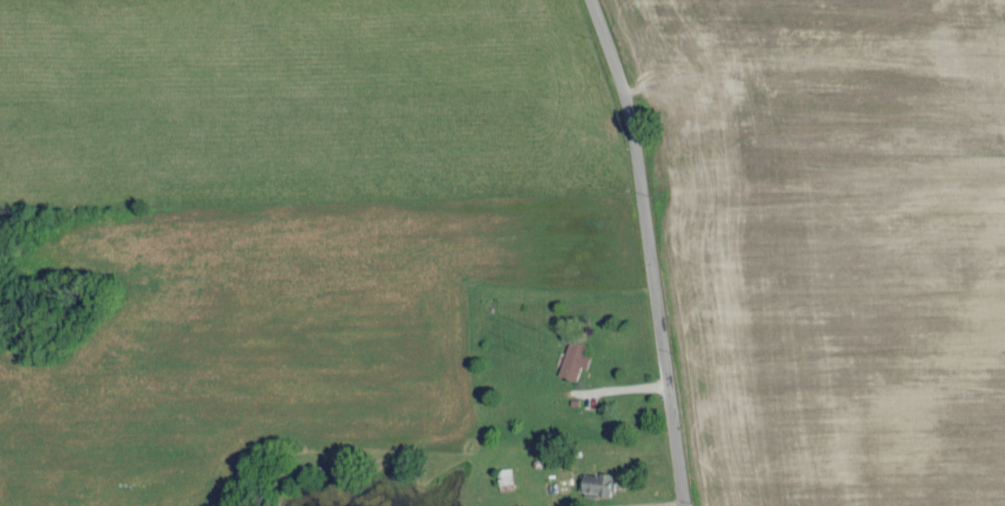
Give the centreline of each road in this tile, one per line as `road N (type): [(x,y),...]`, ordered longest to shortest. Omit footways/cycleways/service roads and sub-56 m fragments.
road 1 (residential): [(683,505),(634,143),(592,0)]

